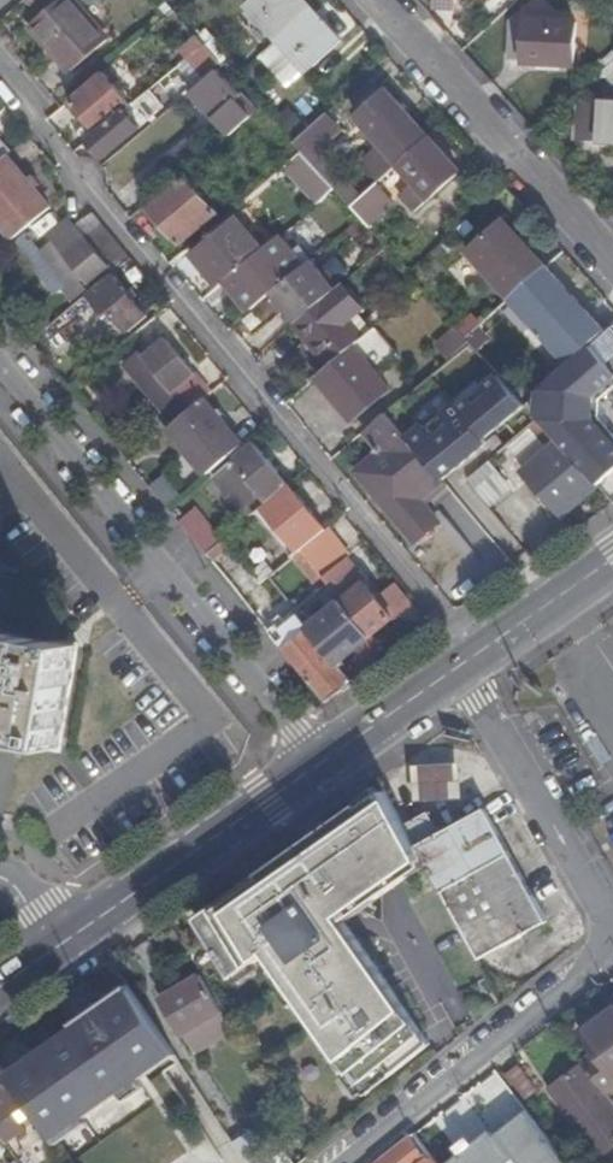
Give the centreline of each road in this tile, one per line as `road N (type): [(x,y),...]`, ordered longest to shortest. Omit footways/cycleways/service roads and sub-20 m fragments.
road 1 (residential): [(0,71),(483,650)]
road 2 (residential): [(458,667),(593,897),(600,940),(590,966),(337,1162)]
road 3 (residential): [(0,369),(319,765)]
road 4 (residential): [(377,0),(612,262)]
road 5 (primary): [(319,765),(74,936)]
road 6 (primary): [(458,667),(319,765)]
road 7 (primary): [(612,560),(483,650)]

